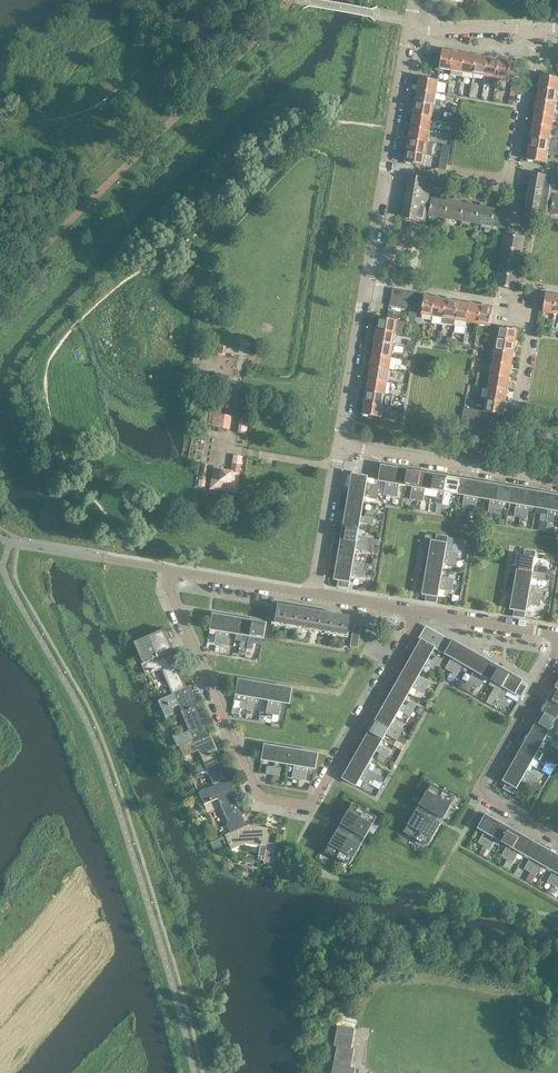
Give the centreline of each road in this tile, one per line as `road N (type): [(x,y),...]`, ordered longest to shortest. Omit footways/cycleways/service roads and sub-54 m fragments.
road 1 (residential): [(173,573),(170,591),(258,793),(269,801),(315,800),(418,610)]
road 2 (unclassified): [(337,446),(412,21)]
road 3 (residential): [(457,173),(504,181),(515,167),(534,31)]
road 4 (residential): [(508,475),(535,308),(503,300)]
road 5 (residential): [(508,475),(337,446)]
road 6 (residential): [(482,790),(557,648)]
road 7 (unclassified): [(316,594),(337,446)]
road 8 (unclassified): [(316,594),(173,573)]
road 9 (unclassified): [(557,635),(418,610)]
road 10 (residential): [(534,31),(442,32),(412,21)]

